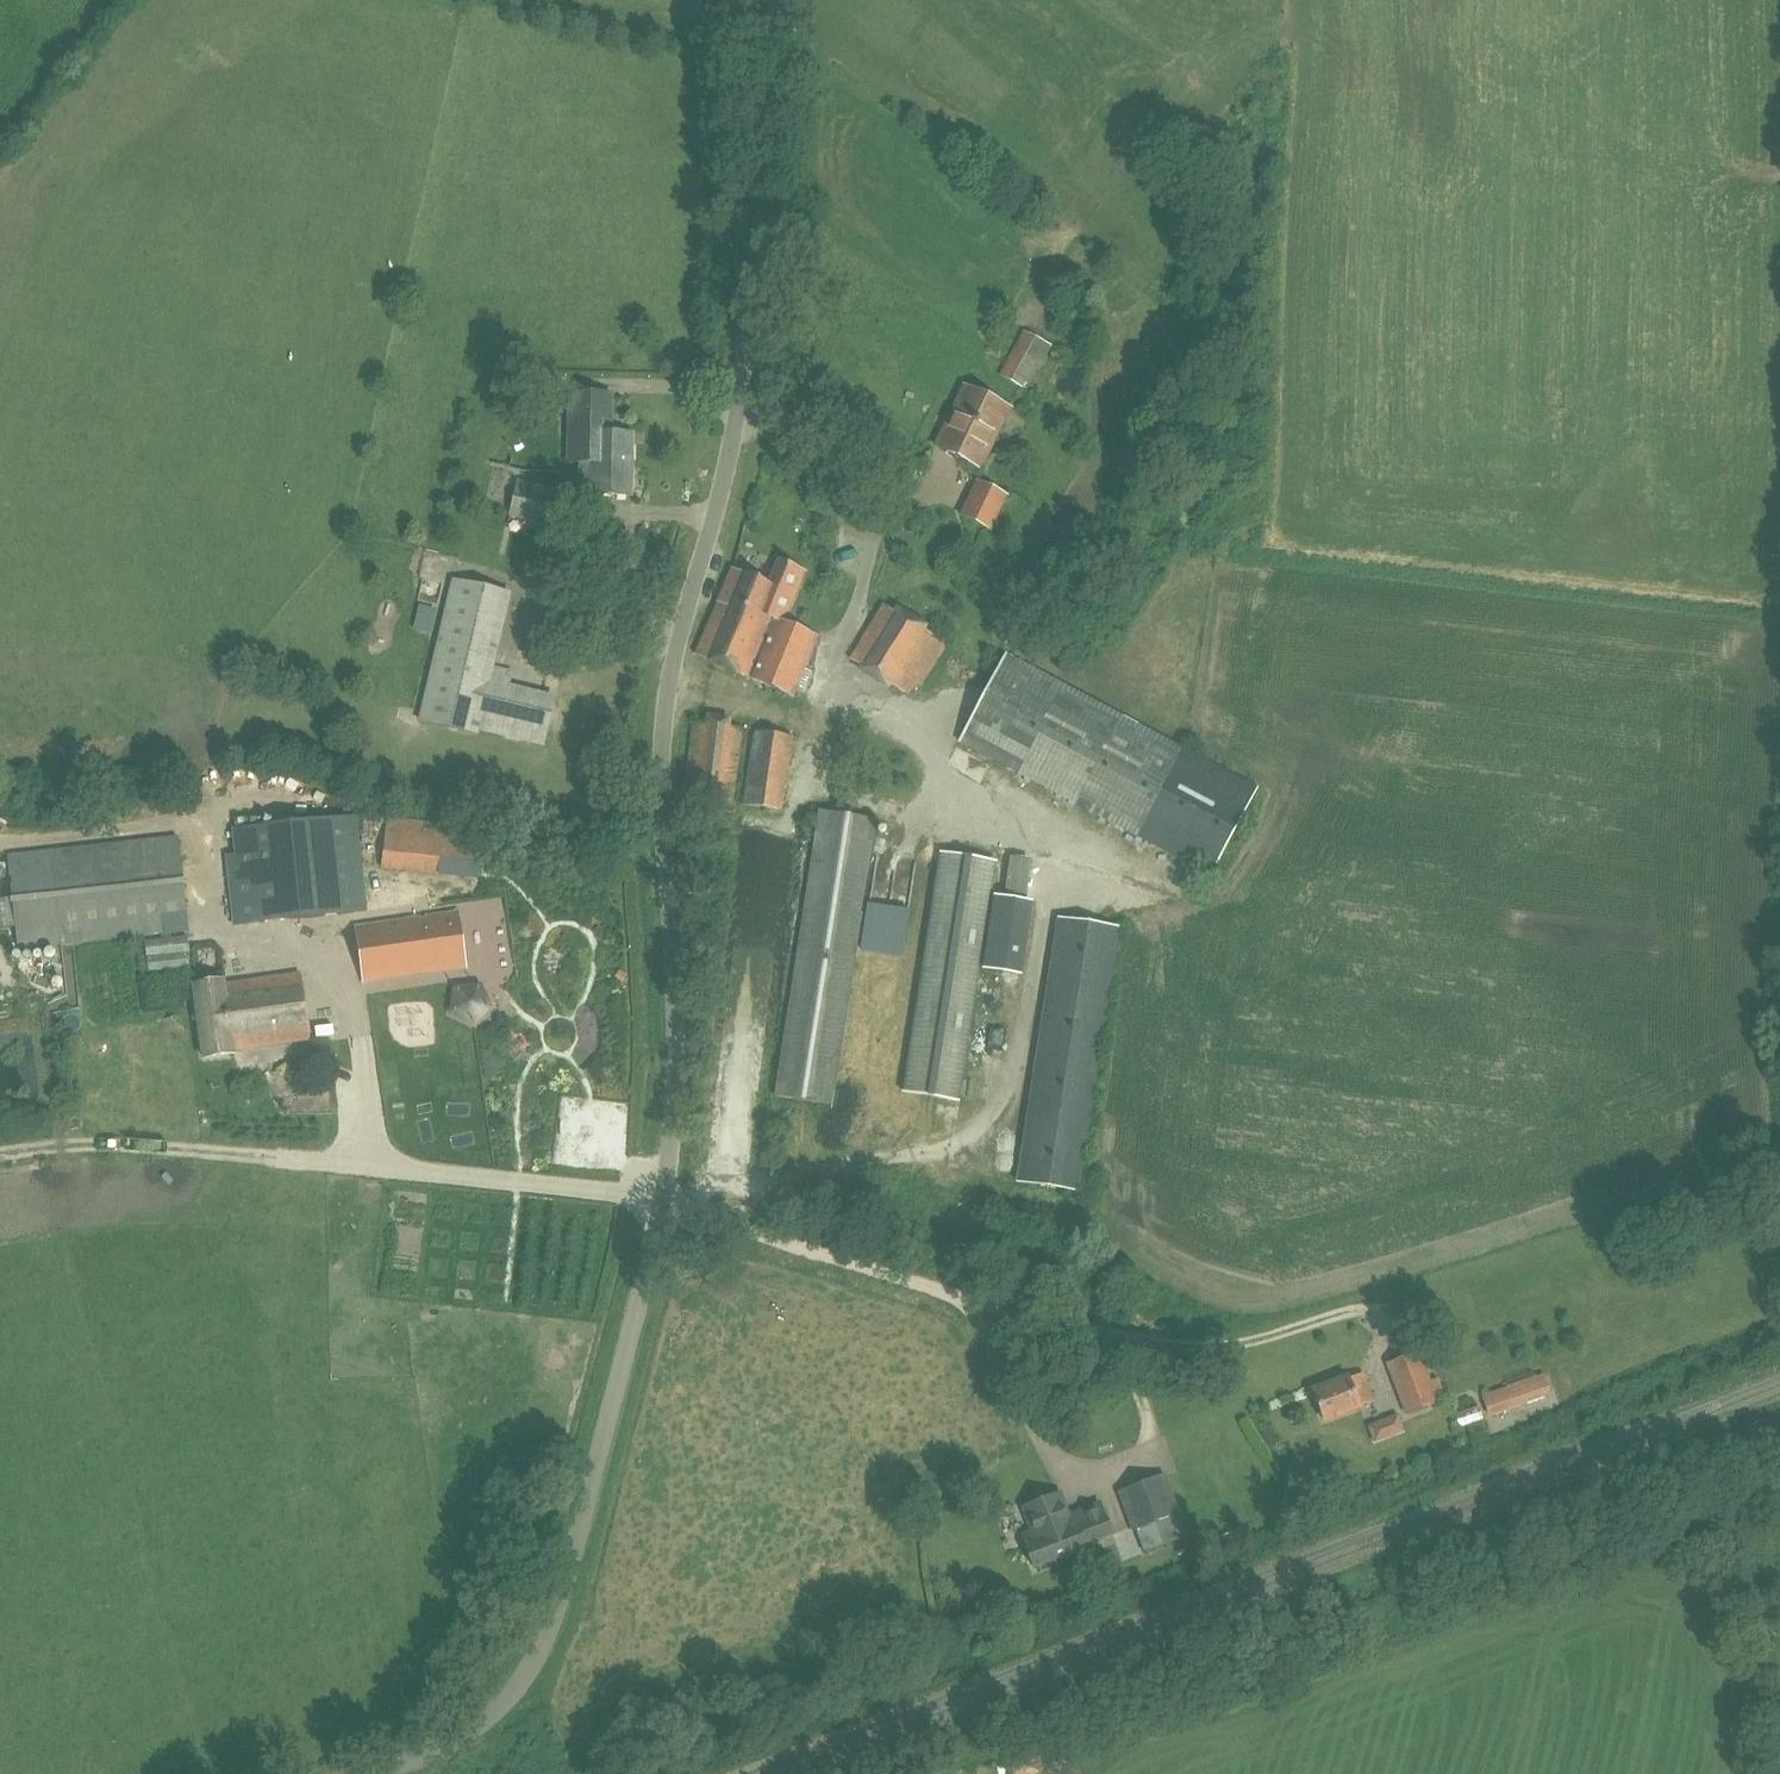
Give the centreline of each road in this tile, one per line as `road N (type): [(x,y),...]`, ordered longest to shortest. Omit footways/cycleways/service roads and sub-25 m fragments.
road 1 (unclassified): [(387,1773),(487,1727),(533,1671),(563,1593),(654,1250),(674,1061),(661,743),(680,625),(740,406),(778,0)]

